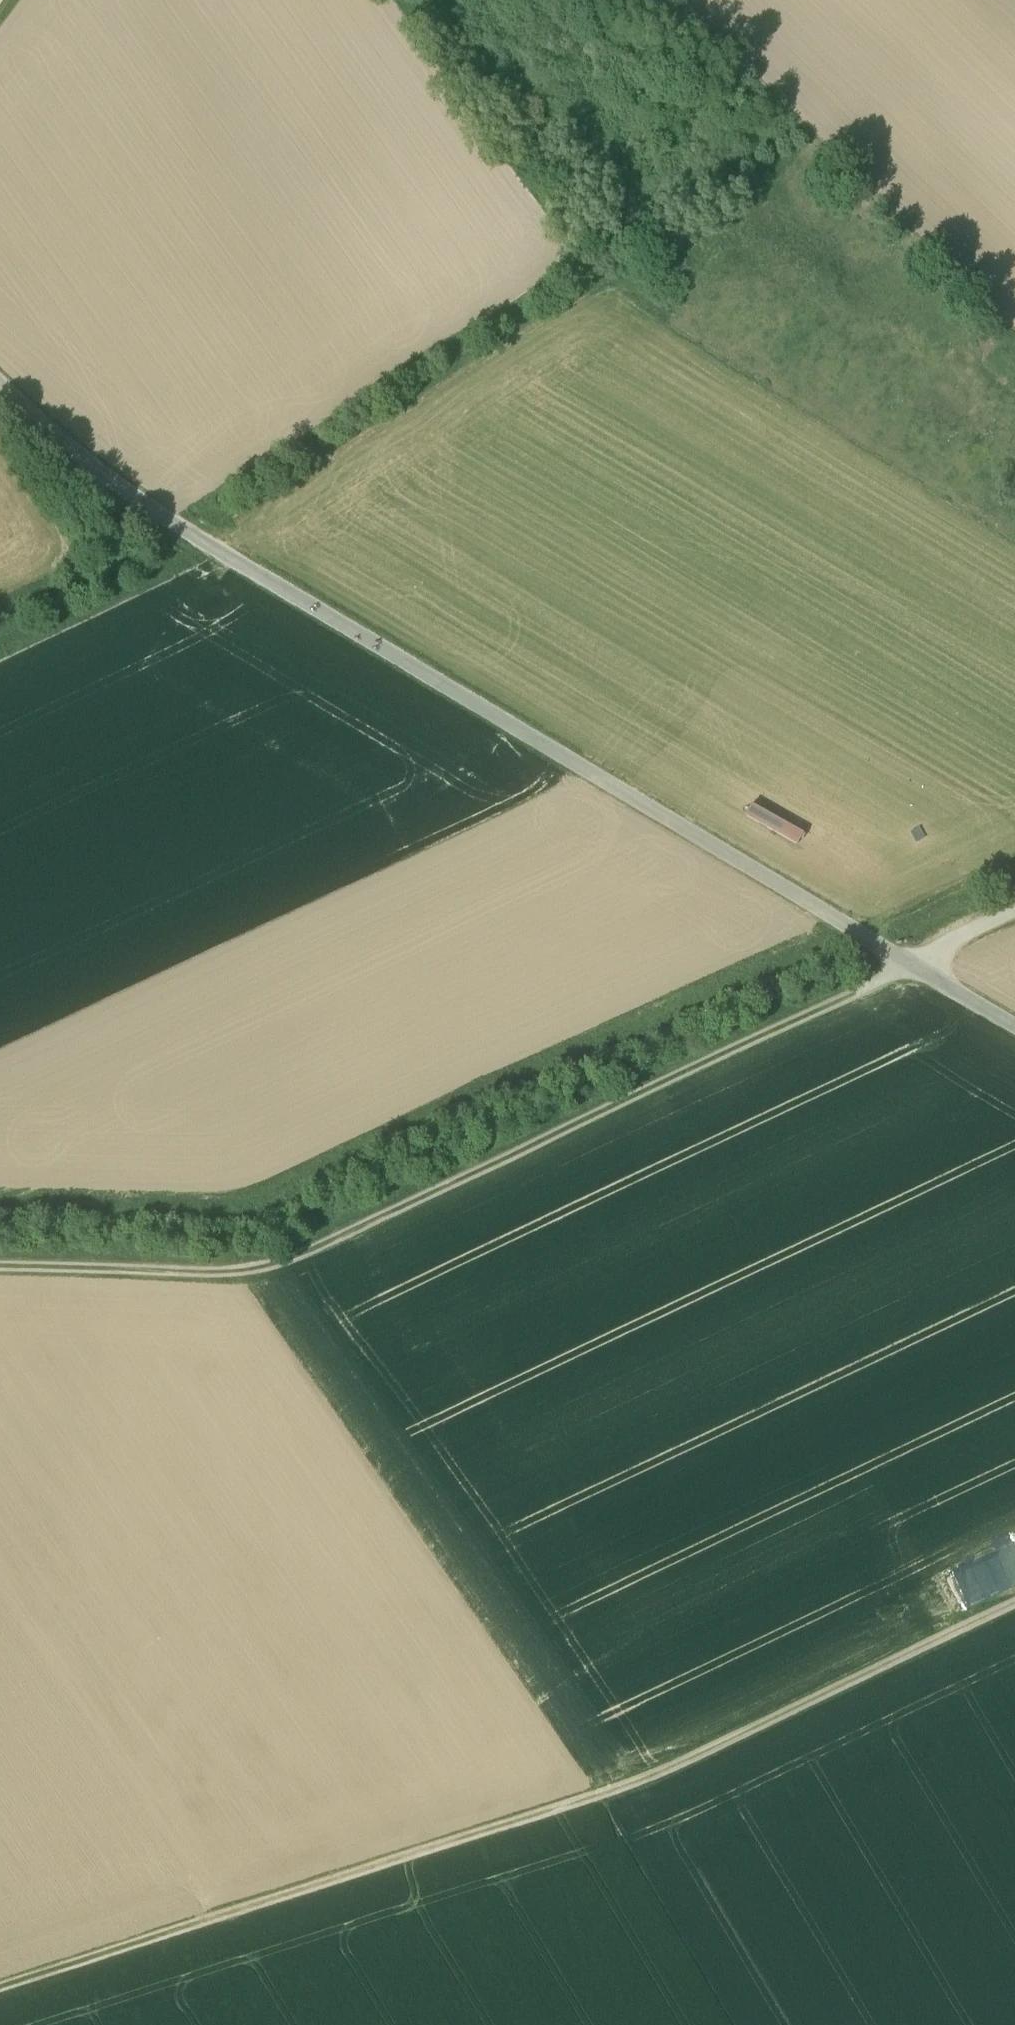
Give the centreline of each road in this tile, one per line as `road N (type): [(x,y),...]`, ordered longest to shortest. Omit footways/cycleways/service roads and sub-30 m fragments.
road 1 (unclassified): [(0,384),(108,484),(1014,1029)]
road 2 (track): [(0,1987),(644,1780),(1014,1604)]
road 3 (track): [(905,965),(265,1277),(0,1269)]

